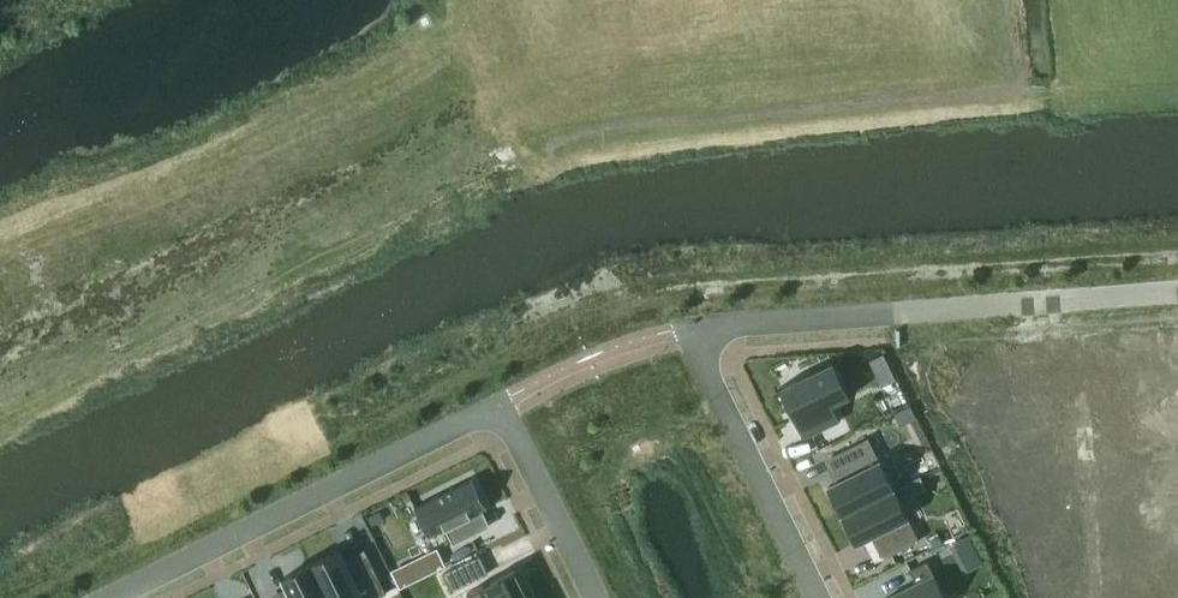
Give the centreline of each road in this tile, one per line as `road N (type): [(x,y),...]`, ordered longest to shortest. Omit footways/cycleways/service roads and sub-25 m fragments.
road 1 (residential): [(596,597),(499,402),(108,597)]
road 2 (residential): [(686,329),(1177,292)]
road 3 (residential): [(686,329),(820,597)]

